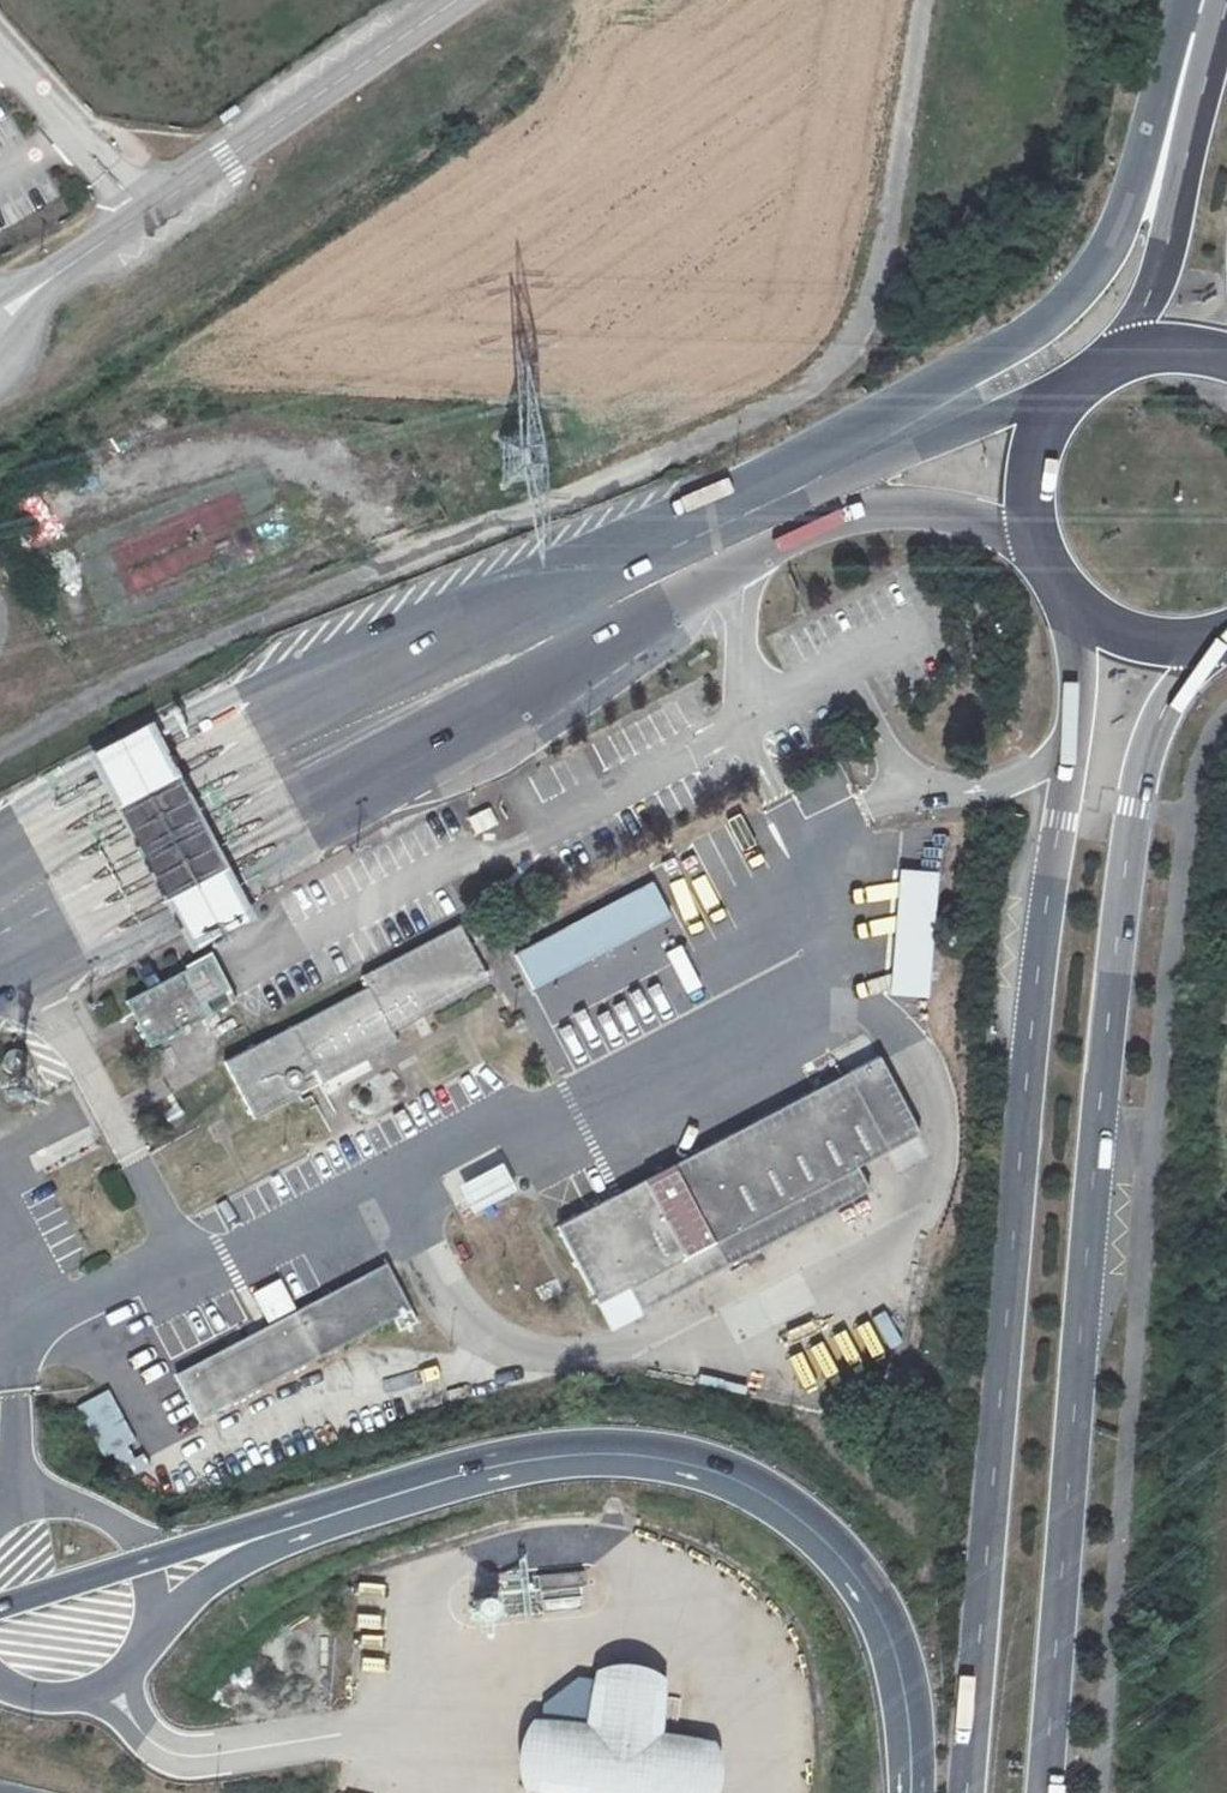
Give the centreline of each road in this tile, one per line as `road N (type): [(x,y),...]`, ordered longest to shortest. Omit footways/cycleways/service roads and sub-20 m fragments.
road 1 (track): [(0,759),(173,663),(746,423),(840,365),(864,335),(891,247),(928,0)]
road 2 (secondary): [(1069,595),(1079,703),(1031,1046),(968,1792)]
road 3 (secondary): [(1045,1792),(1088,1231),(1136,808),(1159,723),(1221,635)]
road 4 (motorway): [(923,1792),(915,1679),(878,1587),(837,1536),(786,1495),(693,1452),(599,1442),(482,1457),(0,1607)]
road 5 (motorway): [(0,972),(225,858),(823,525),(889,509),(939,511),(1037,540)]
road 6 (motorway): [(1208,0),(1149,133),(1115,240),(1085,288),(1050,323),(663,539)]
road 7 (motorway): [(663,539),(218,737),(0,860)]
road 8 (unclassified): [(457,0),(62,270)]
road 9 (motorway): [(1076,389),(663,539)]
road 10 (primary): [(1226,5),(1159,277),(1123,359)]
road 11 (primary): [(1069,595),(1107,624),(1151,640),(1221,635)]
road 12 (primary): [(1076,389),(1047,426),(1032,470),(1037,540)]

